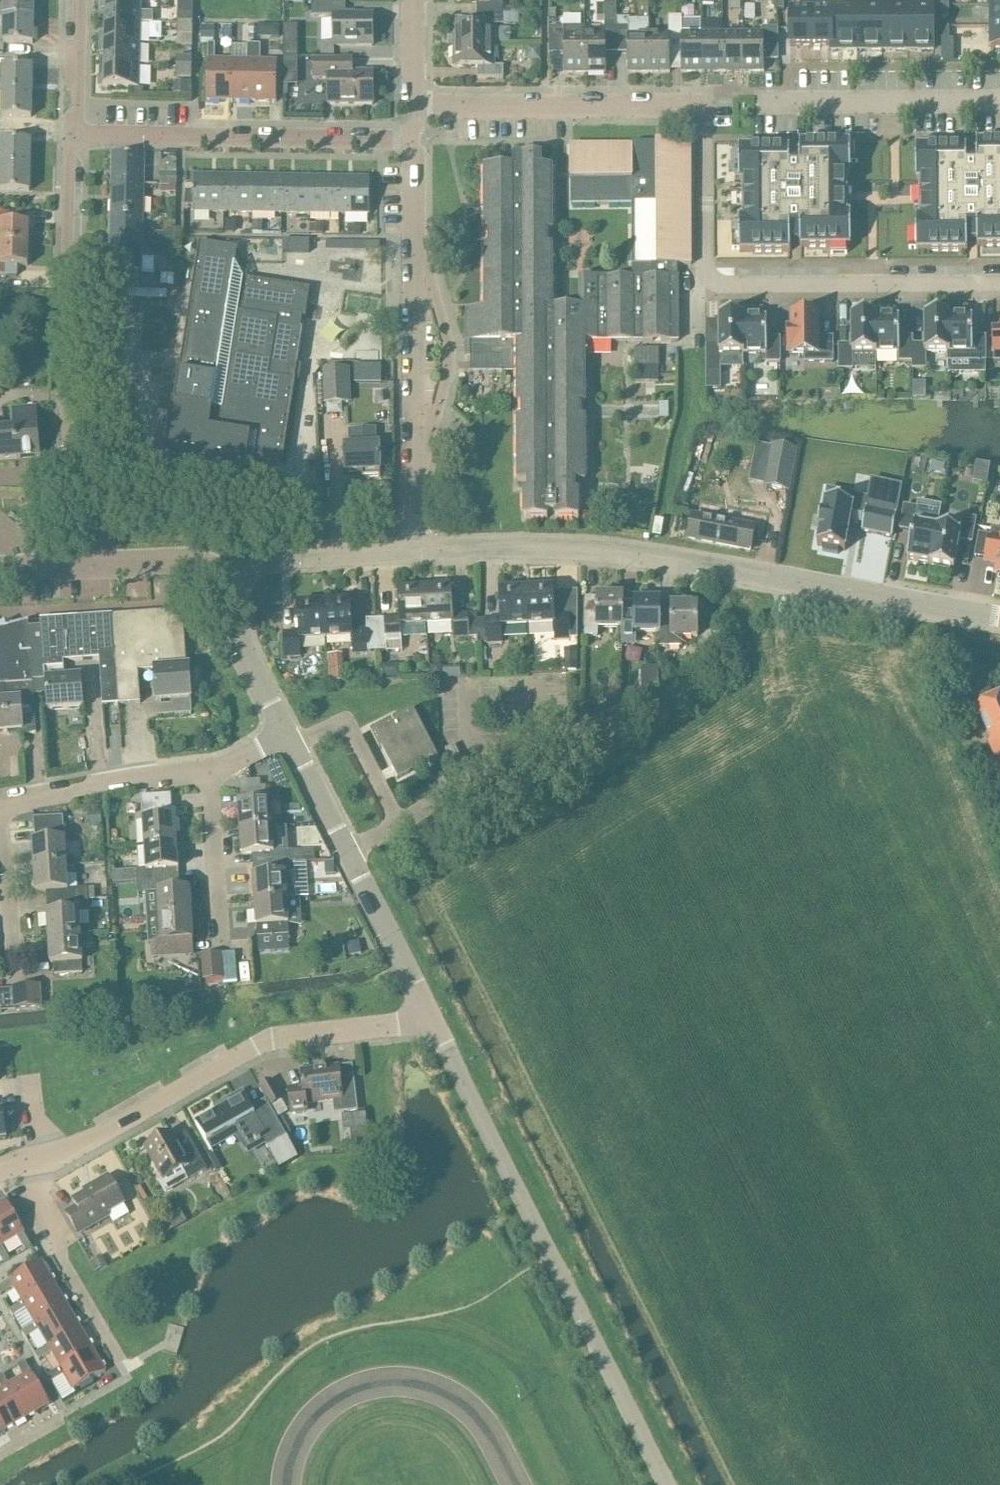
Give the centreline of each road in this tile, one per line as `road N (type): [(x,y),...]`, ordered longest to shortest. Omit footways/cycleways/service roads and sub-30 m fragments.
road 1 (unclassified): [(999,618),(667,559),(579,549),(461,549)]
road 2 (unclassified): [(667,1484),(431,1018)]
road 3 (residential): [(999,287),(709,281),(704,108)]
road 4 (residential): [(104,564),(78,473),(67,384),(69,133)]
road 5 (residential): [(46,1159),(264,1044),(431,1018)]
road 6 (residential): [(414,140),(415,551)]
road 7 (residential): [(414,140),(69,133)]
road 8 (unclassified): [(431,1018),(289,736)]
road 9 (residential): [(414,108),(704,108)]
road 10 (residential): [(999,103),(756,105)]
road 11 (residential): [(124,1365),(59,1254),(25,1166)]
road 12 (residential): [(0,803),(211,766)]
road 13 (unclassified): [(238,578),(260,561),(415,551)]
road 14 (residential): [(222,947),(211,766)]
road 15 (residential): [(17,981),(0,804)]
road 16 (unclassified): [(289,736),(242,638),(238,578)]
road 17 (unclassified): [(104,564),(198,561),(238,578)]
road 18 (residential): [(69,133),(78,0)]

